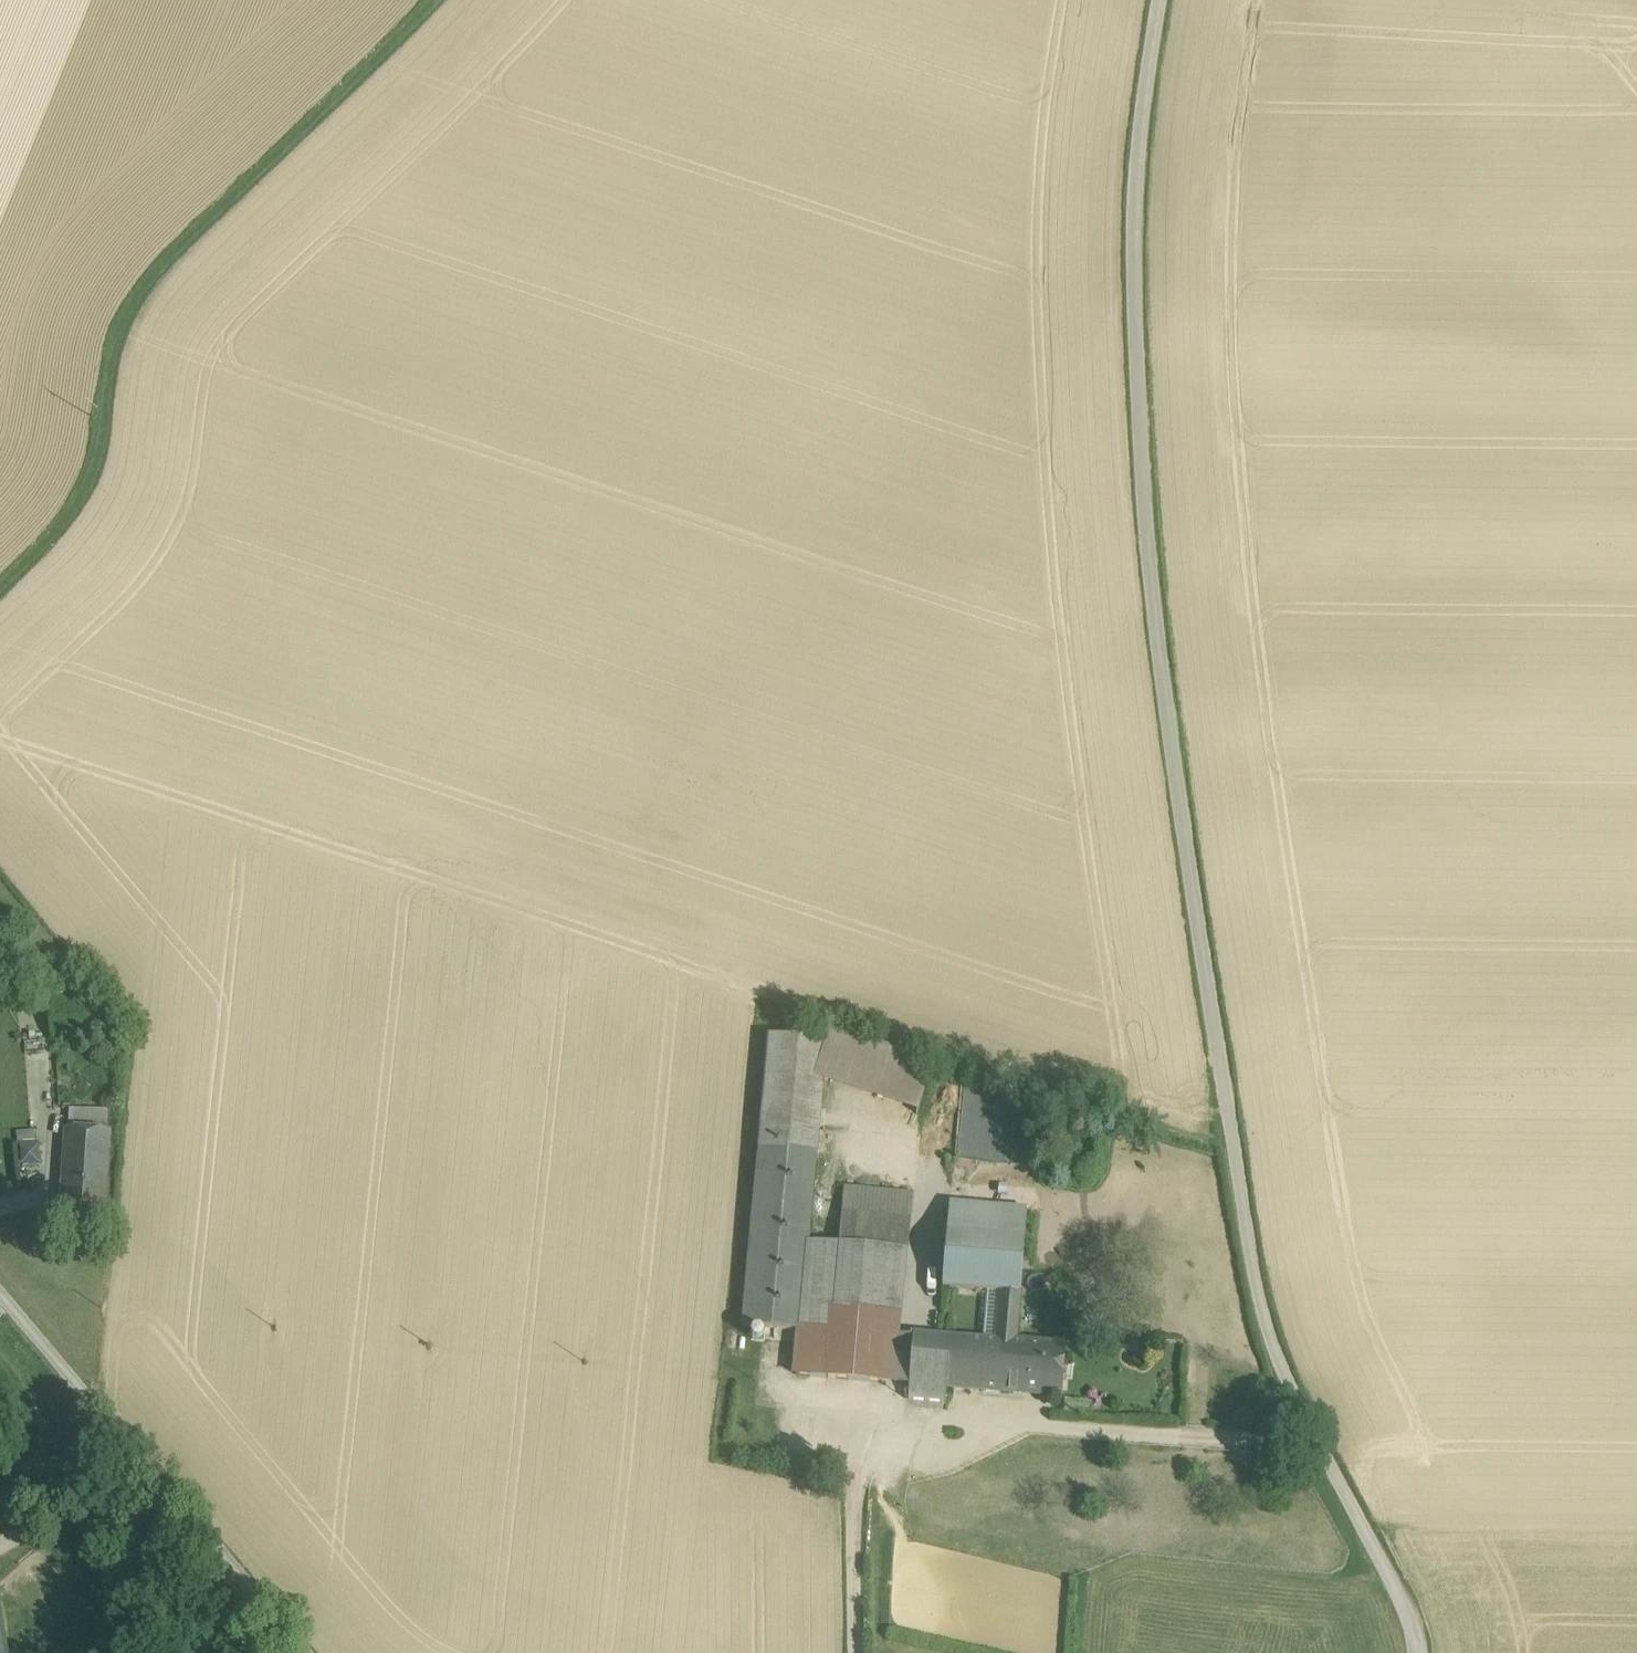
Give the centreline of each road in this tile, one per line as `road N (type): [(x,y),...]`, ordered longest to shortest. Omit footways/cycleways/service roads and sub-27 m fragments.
road 1 (unclassified): [(1162,0),(1132,204),(1151,594),(1268,1340),(1427,1652)]
road 2 (track): [(431,0),(142,288),(114,340),(76,506),(0,583)]
road 3 (unclassified): [(304,1652),(0,1293)]

